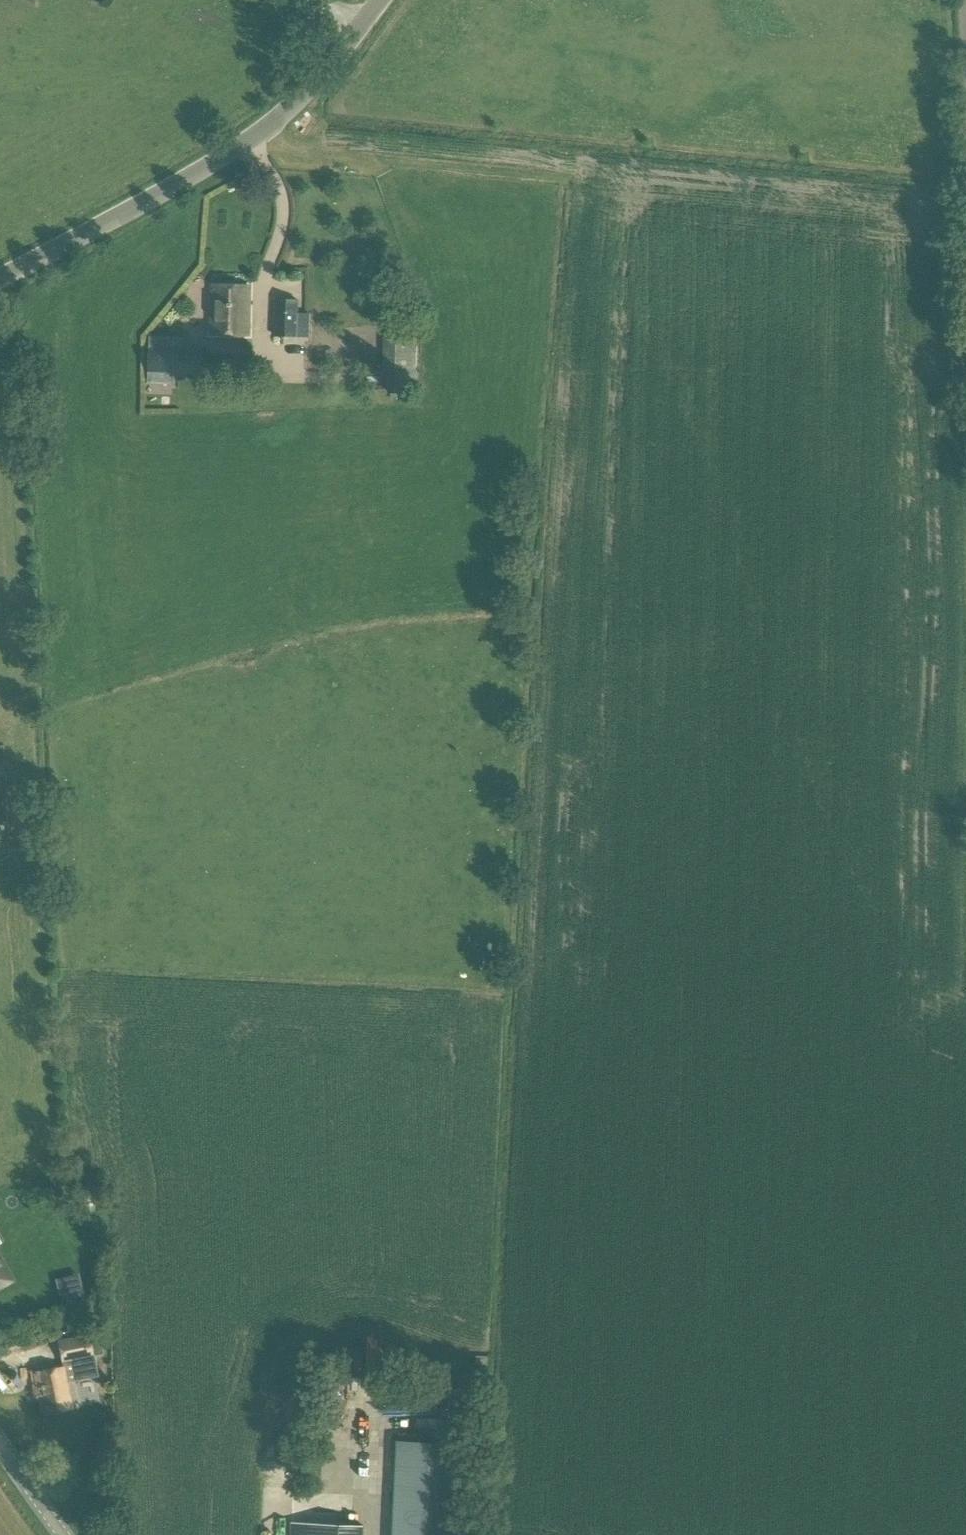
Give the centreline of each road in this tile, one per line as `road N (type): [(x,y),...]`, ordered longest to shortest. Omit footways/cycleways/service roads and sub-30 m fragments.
road 1 (unclassified): [(0,279),(224,159),(296,103),(379,0)]

